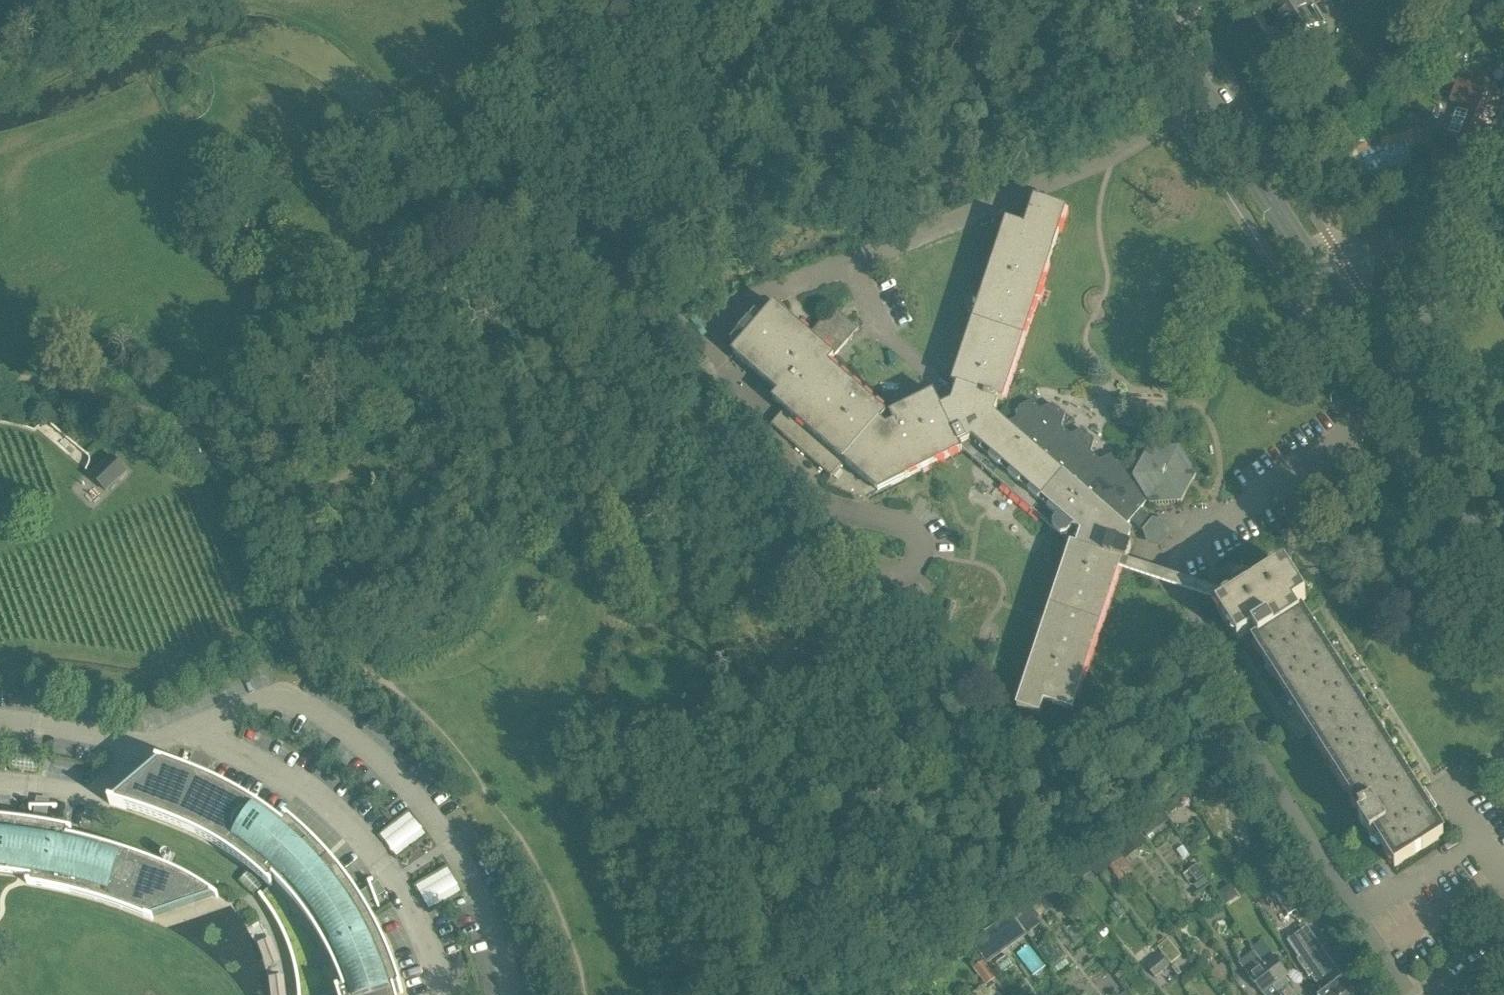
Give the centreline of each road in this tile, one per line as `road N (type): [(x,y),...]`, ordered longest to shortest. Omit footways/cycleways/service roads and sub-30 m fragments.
road 1 (secondary): [(1503,570),(1312,267)]
road 2 (secondary): [(1312,267),(1139,0)]
road 3 (residential): [(1312,267),(1377,240),(1503,213)]

